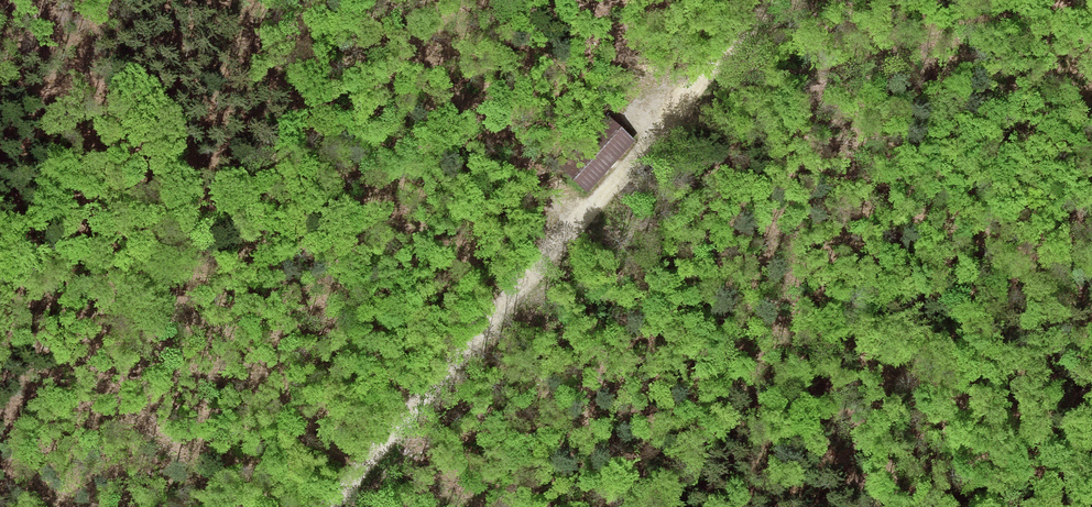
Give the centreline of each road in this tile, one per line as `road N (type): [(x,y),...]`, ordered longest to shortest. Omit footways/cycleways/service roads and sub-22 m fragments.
road 1 (track): [(780,0),(334,506)]
road 2 (track): [(1033,0),(673,118)]
road 3 (track): [(0,360),(64,113),(106,0)]

